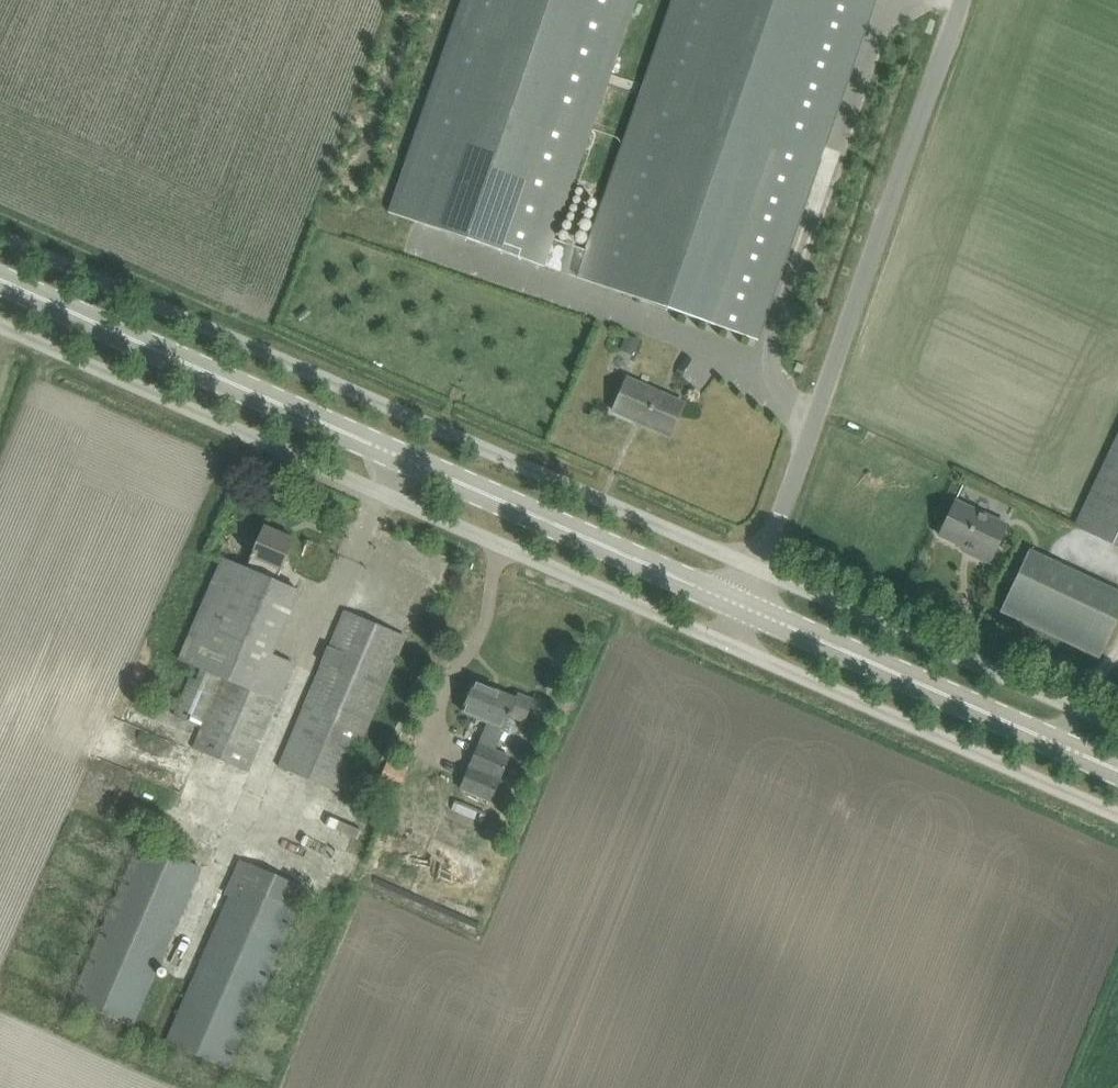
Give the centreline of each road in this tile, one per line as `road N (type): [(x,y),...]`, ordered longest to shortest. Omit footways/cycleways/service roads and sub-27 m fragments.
road 1 (unclassified): [(760,570),(0,227)]
road 2 (primary): [(746,608),(0,278)]
road 3 (unclassified): [(0,328),(728,648)]
road 4 (unclassified): [(760,570),(958,0)]
road 5 (unclassified): [(728,648),(1117,815)]
road 6 (primary): [(1117,772),(746,608)]
road 7 (unclassified): [(1117,725),(760,570)]

